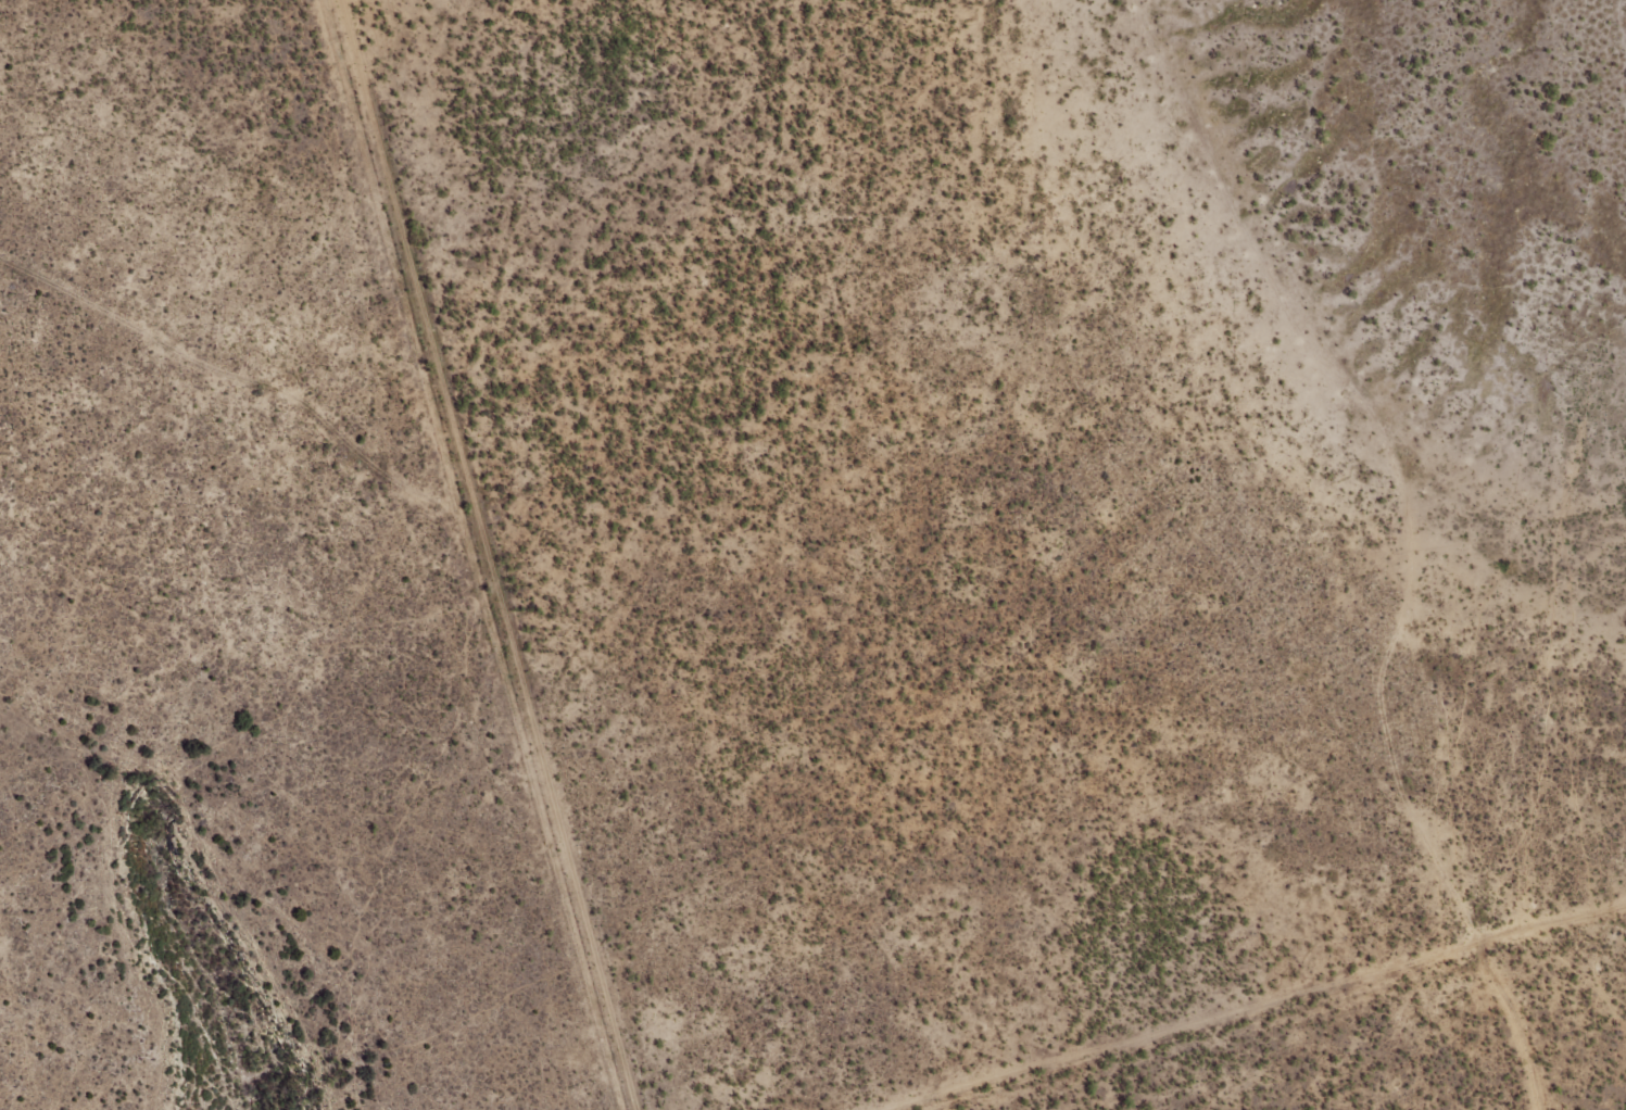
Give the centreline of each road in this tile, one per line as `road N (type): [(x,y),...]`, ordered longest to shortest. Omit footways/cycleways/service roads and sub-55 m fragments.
road 1 (track): [(618,1109),(340,0)]
road 2 (track): [(1583,1109),(1566,1043),(1523,987),(1451,960),(1291,993),(983,1109)]
road 3 (track): [(0,210),(342,364),(430,380)]

